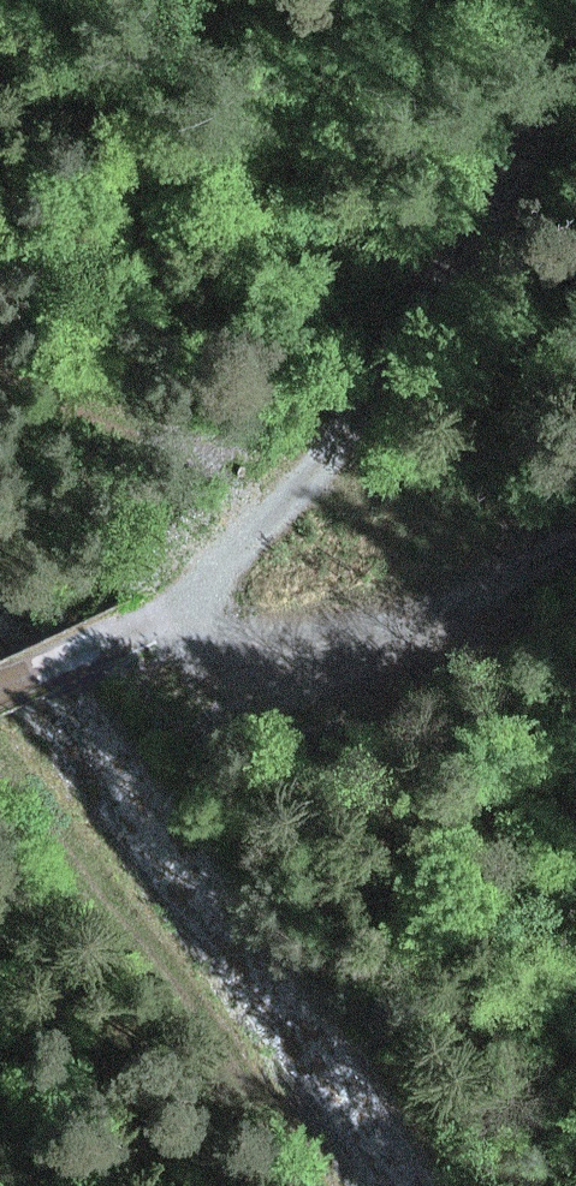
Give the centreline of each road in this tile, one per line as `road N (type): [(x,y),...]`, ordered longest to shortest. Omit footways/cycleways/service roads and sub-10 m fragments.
road 1 (track): [(575,60),(533,151),(311,483)]
road 2 (track): [(293,1185),(75,864),(0,791)]
road 3 (track): [(146,616),(355,621),(526,548)]
road 4 (track): [(311,483),(0,329)]
road 5 (track): [(526,548),(311,483)]
road 6 (track): [(311,483),(146,616)]
road 7 (track): [(0,689),(146,616)]

